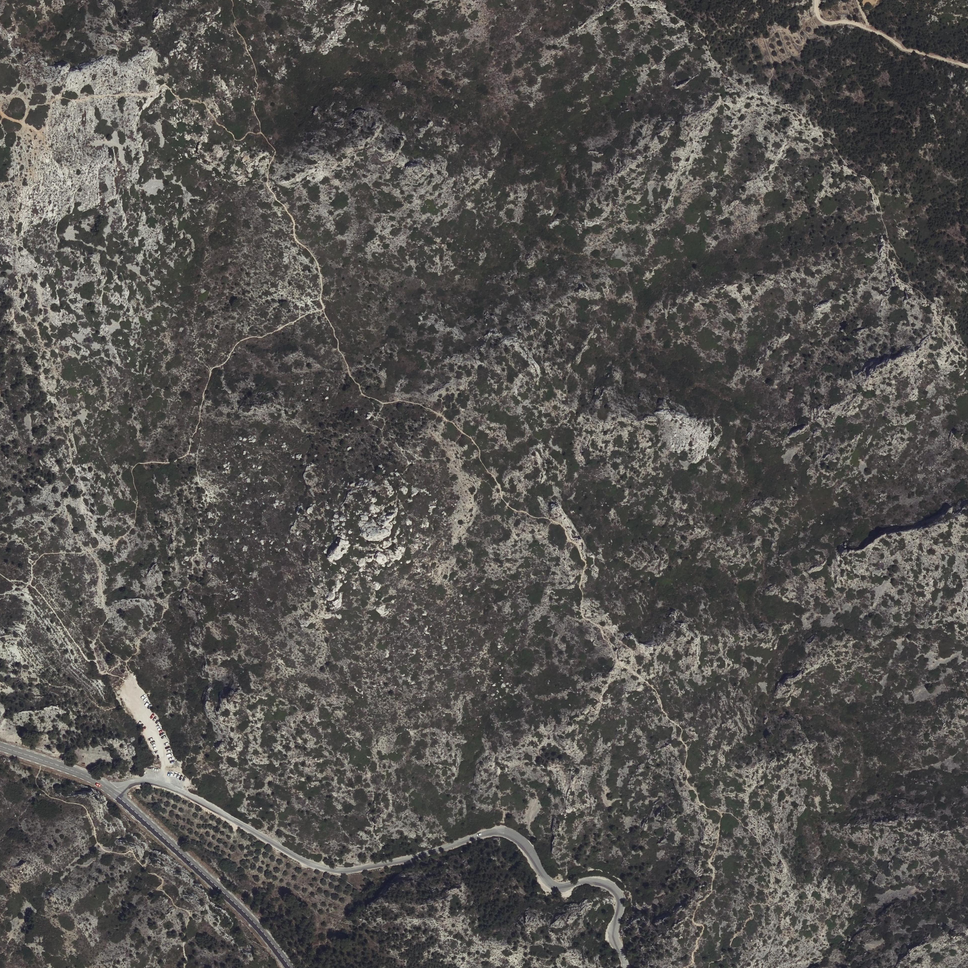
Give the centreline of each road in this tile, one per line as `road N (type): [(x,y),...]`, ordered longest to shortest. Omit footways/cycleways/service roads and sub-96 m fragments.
road 1 (unclassified): [(111,790),(136,782),(168,787),(298,859),(338,871),(413,859),(490,832),(511,834),(553,887),(593,881),(616,891),(612,933),(625,967)]
road 2 (tertiary): [(111,790),(229,897),(290,967)]
road 3 (track): [(967,68),(866,26),(820,20),(812,0)]

